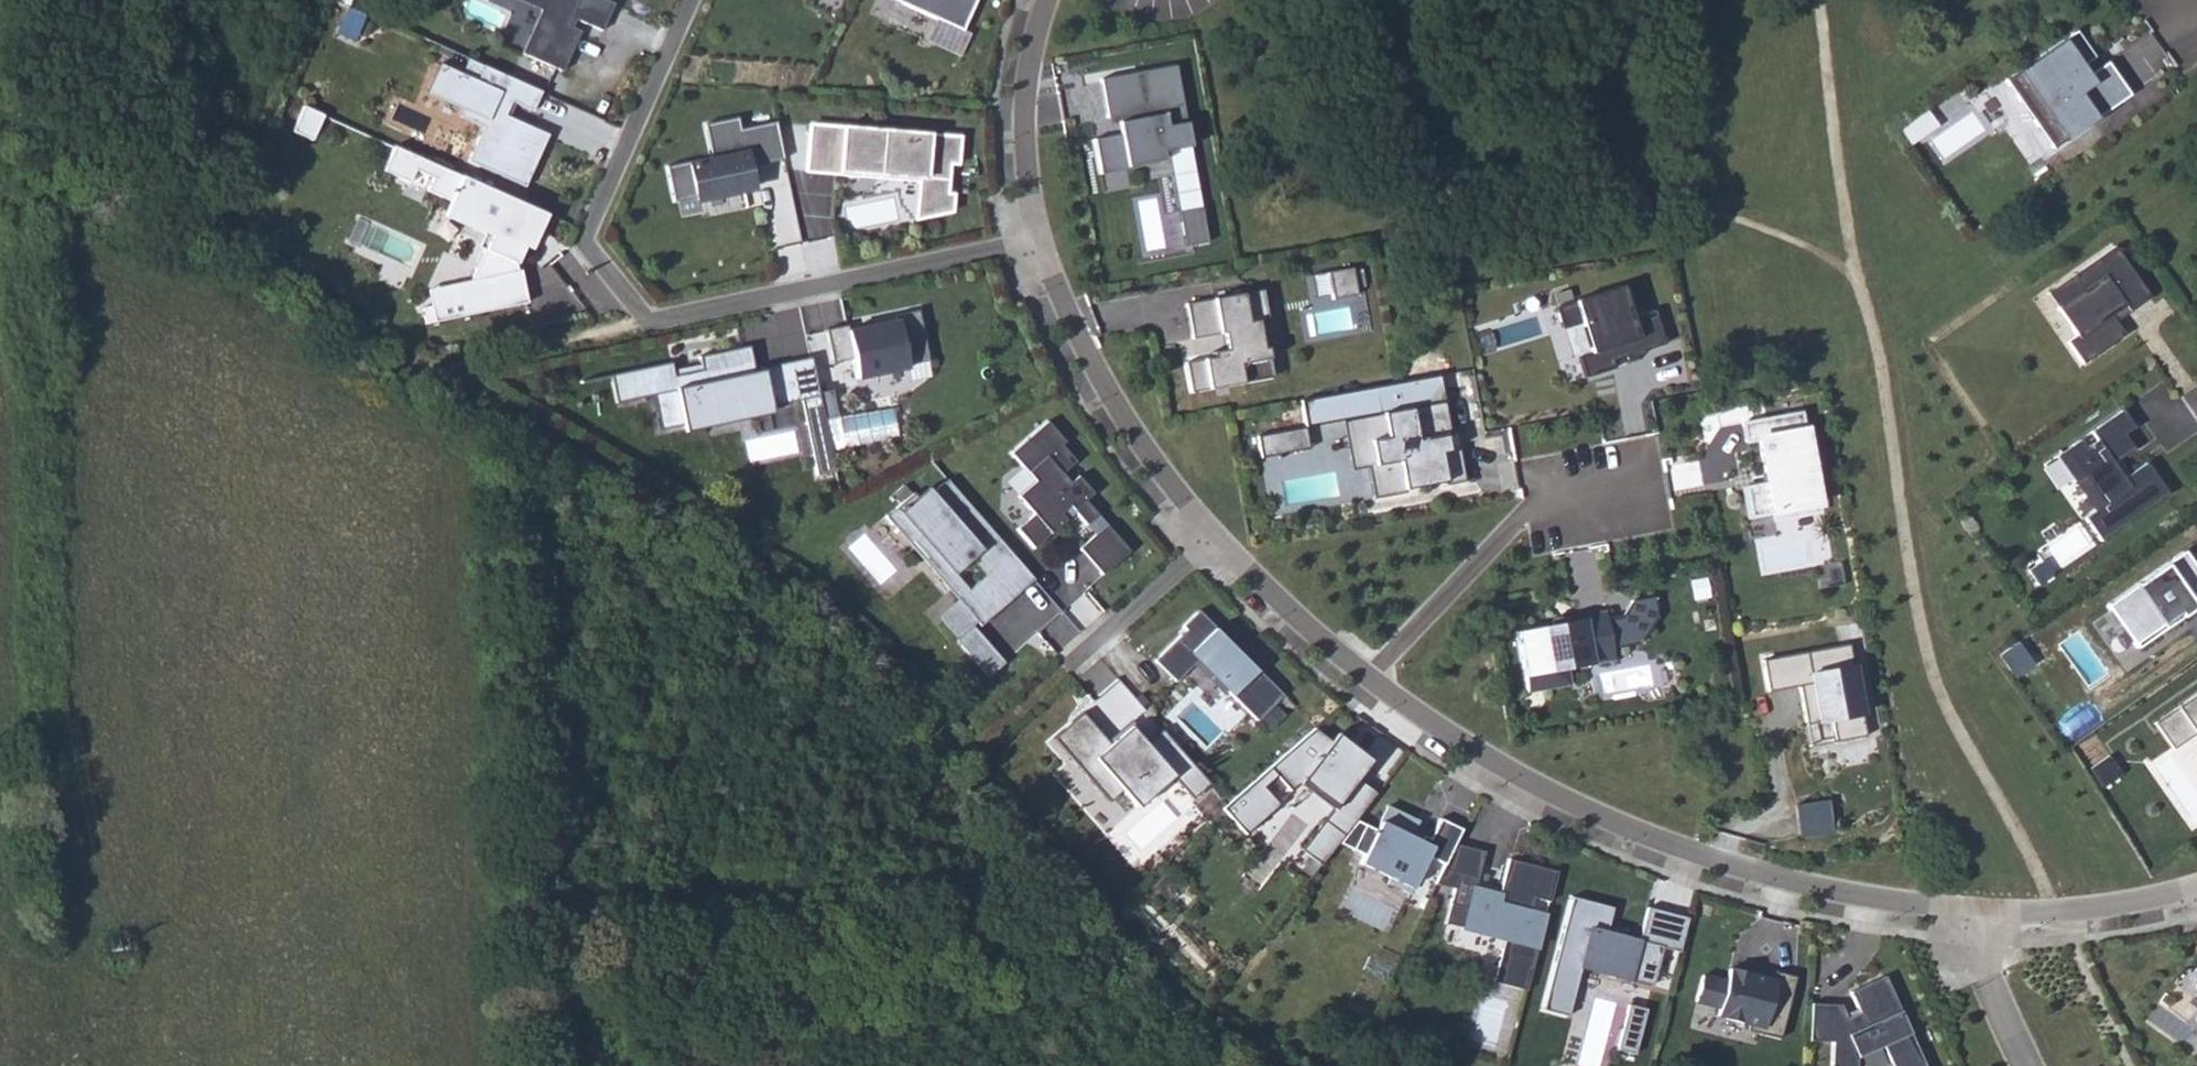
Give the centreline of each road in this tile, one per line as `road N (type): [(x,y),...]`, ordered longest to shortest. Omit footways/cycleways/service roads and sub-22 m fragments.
road 1 (residential): [(1036,238),(687,315),(651,316),(626,295),(587,236),(690,0)]
road 2 (residential): [(1366,677),(1514,775),(1694,855),(1825,890),(1994,916)]
road 3 (residential): [(1036,238),(1074,329),(1150,459),(1218,543),(1366,677)]
road 4 (residential): [(1630,486),(1532,509),(1366,677)]
road 5 (residential): [(1050,0),(1022,111),(1036,238)]
road 6 (residential): [(1994,916),(2151,901),(2196,887)]
road 7 (residential): [(1994,916),(2003,1002),(2032,1065)]

